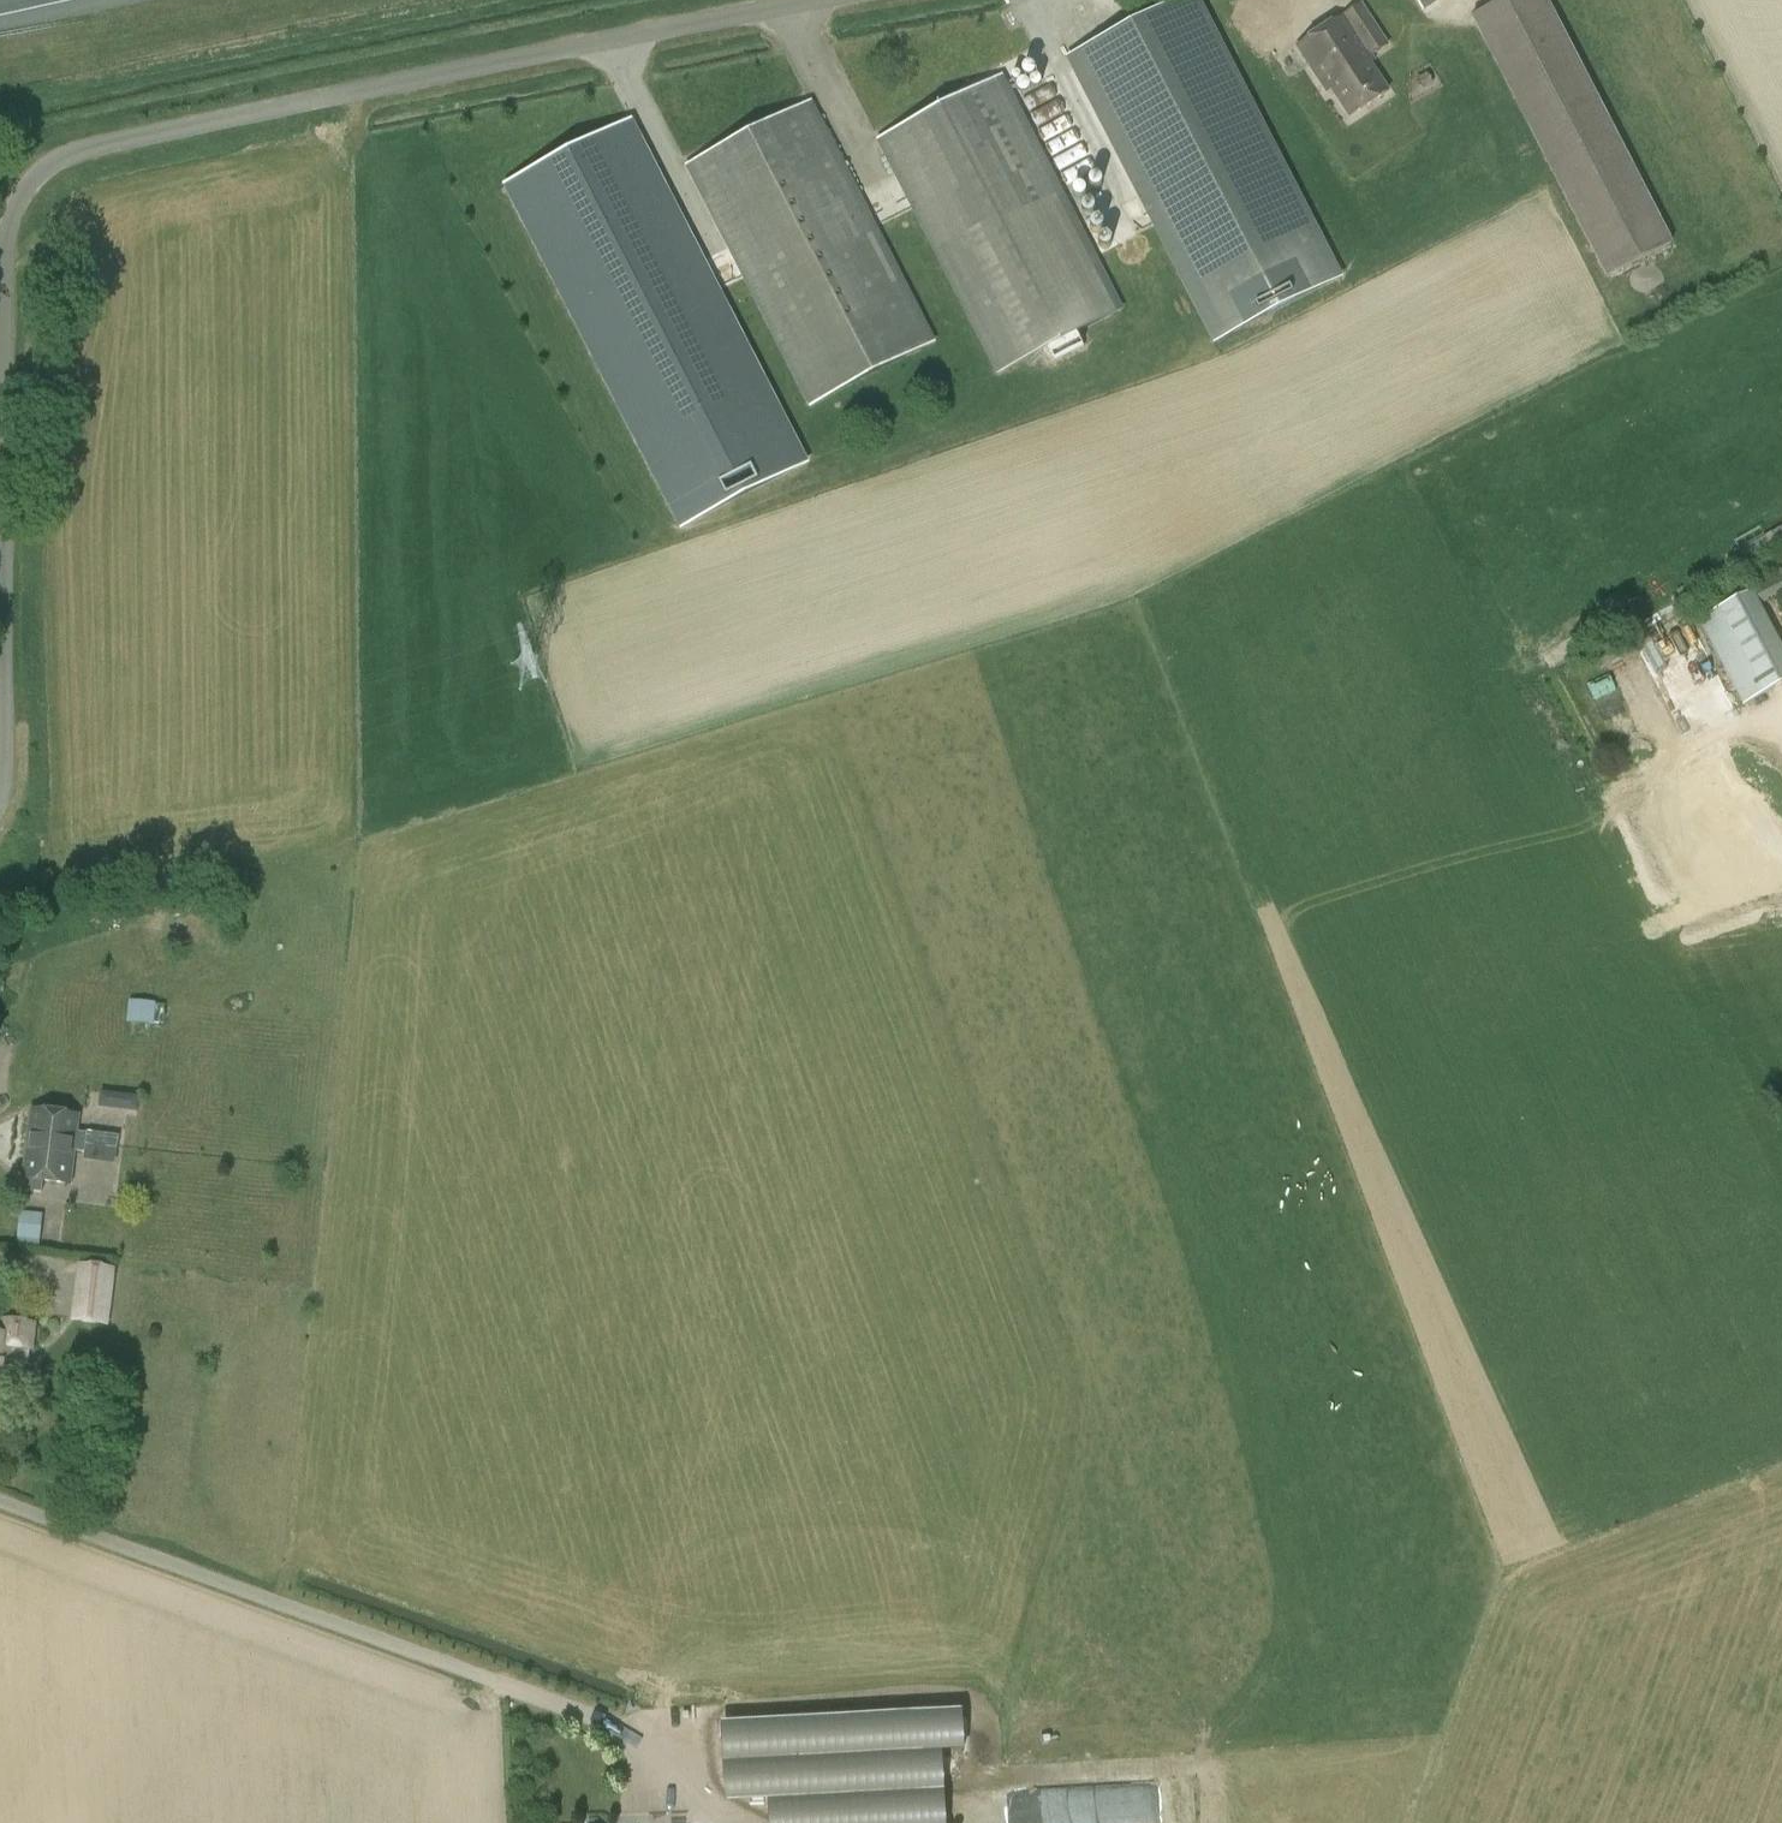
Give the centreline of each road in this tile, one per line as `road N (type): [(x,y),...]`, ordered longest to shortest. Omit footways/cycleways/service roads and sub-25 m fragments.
road 1 (unclassified): [(808,0),(85,149),(32,179),(11,216),(4,264),(0,786)]
road 2 (track): [(0,1502),(616,1727)]

